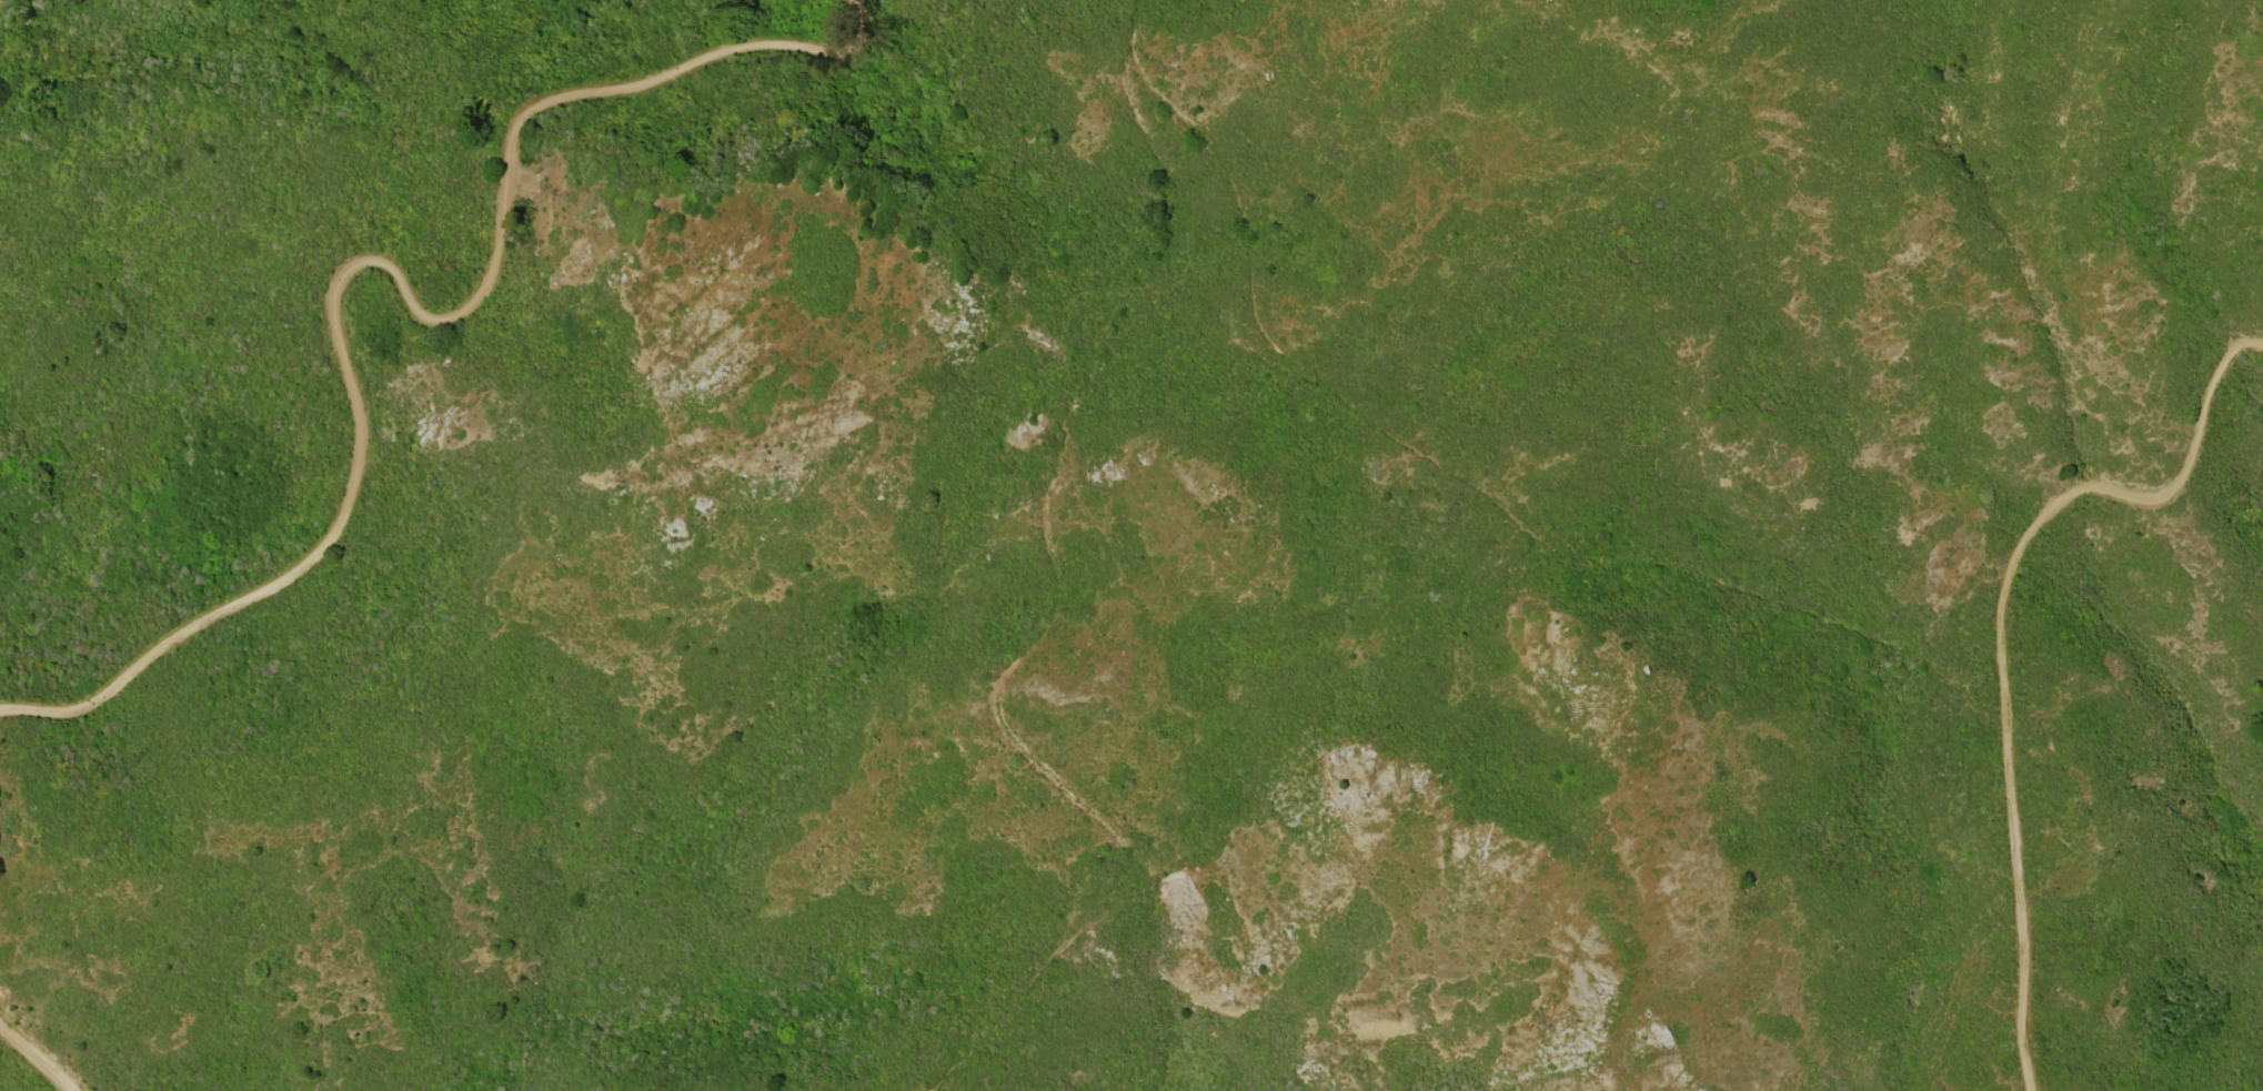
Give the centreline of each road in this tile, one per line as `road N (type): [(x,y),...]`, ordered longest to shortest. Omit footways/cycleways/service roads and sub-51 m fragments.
road 1 (track): [(850,0),(856,41),(836,51),(755,43),(708,53),(642,83),(563,94),(522,113),(512,128),(493,260),(461,310),(442,319),(418,312),(388,264),(365,260),(335,284),(330,303),(358,427),(356,457),(344,508),(315,552),(264,589),(151,649),(91,701),(64,711),(0,707)]
road 2 (track): [(2033,1090),(2008,770),(2006,593),(2033,527),(2071,496),(2101,489),(2138,501),(2170,497),(2192,465),(2225,361),(2236,346),(2262,344)]

